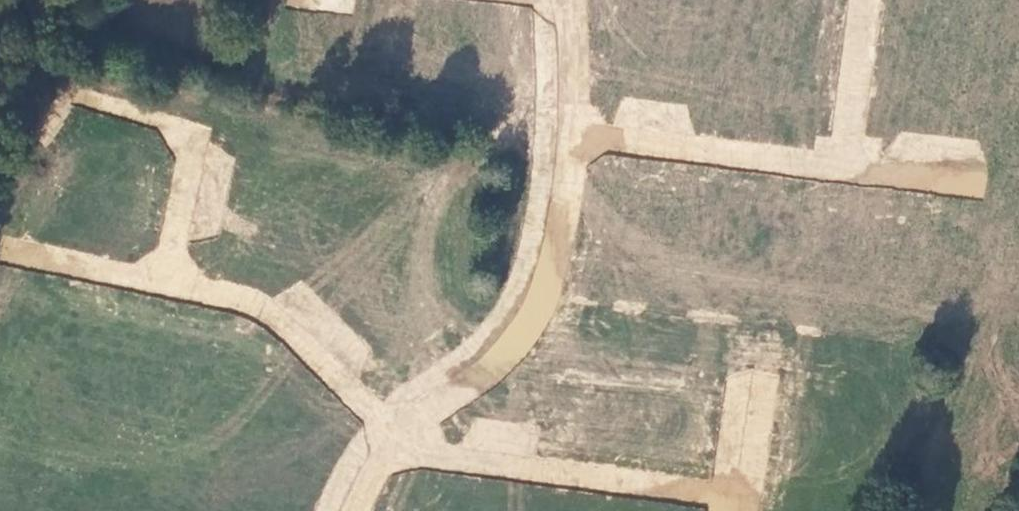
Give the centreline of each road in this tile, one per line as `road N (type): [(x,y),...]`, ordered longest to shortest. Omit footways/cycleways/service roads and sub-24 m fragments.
road 1 (residential): [(398,435),(503,356),(535,314),(565,204),(572,135)]
road 2 (residential): [(398,435),(431,451),(748,499)]
road 3 (residential): [(163,285),(272,315),(398,435)]
road 4 (residential): [(163,285),(199,133),(76,95)]
road 5 (residential): [(572,135),(844,166)]
road 6 (residential): [(865,0),(844,166)]
road 7 (residential): [(0,249),(163,285)]
road 8 (residential): [(844,166),(984,182)]
road 9 (residential): [(572,135),(570,0)]
road 10 (residential): [(765,377),(748,499)]

